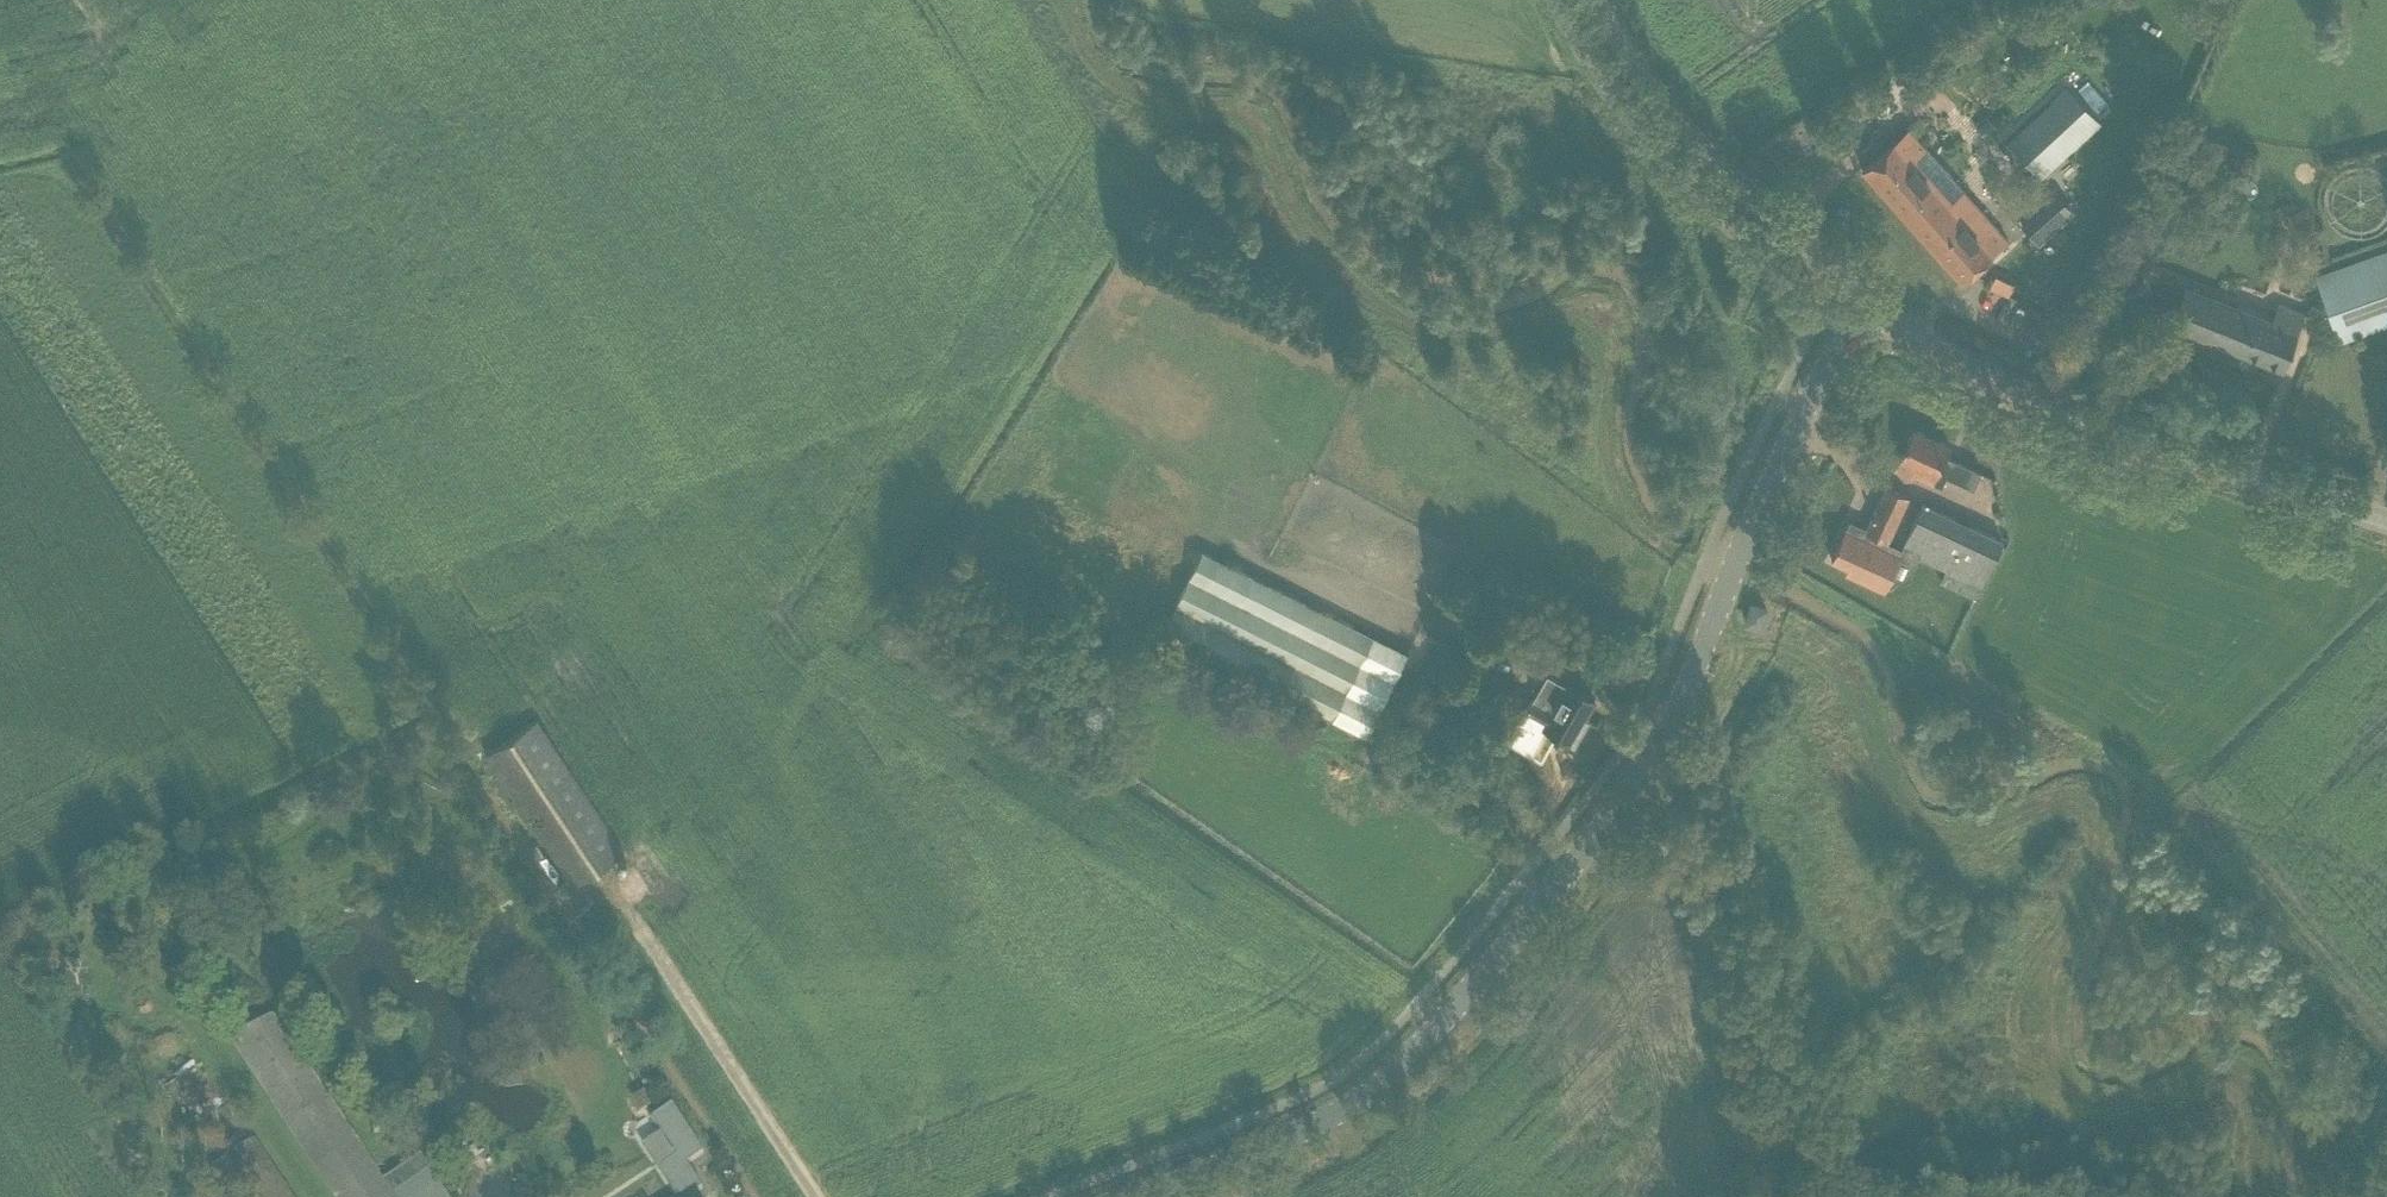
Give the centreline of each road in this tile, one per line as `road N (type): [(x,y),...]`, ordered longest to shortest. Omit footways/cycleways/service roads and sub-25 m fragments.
road 1 (tertiary): [(1150,1196),(1282,1147),(1352,1105),(1395,1068),(1618,809),(1681,703),(1789,444),(1861,307)]
road 2 (tertiary): [(2386,524),(1989,377),(1861,307)]
road 3 (tertiary): [(1861,307),(1781,232),(1597,25),(1587,0)]

